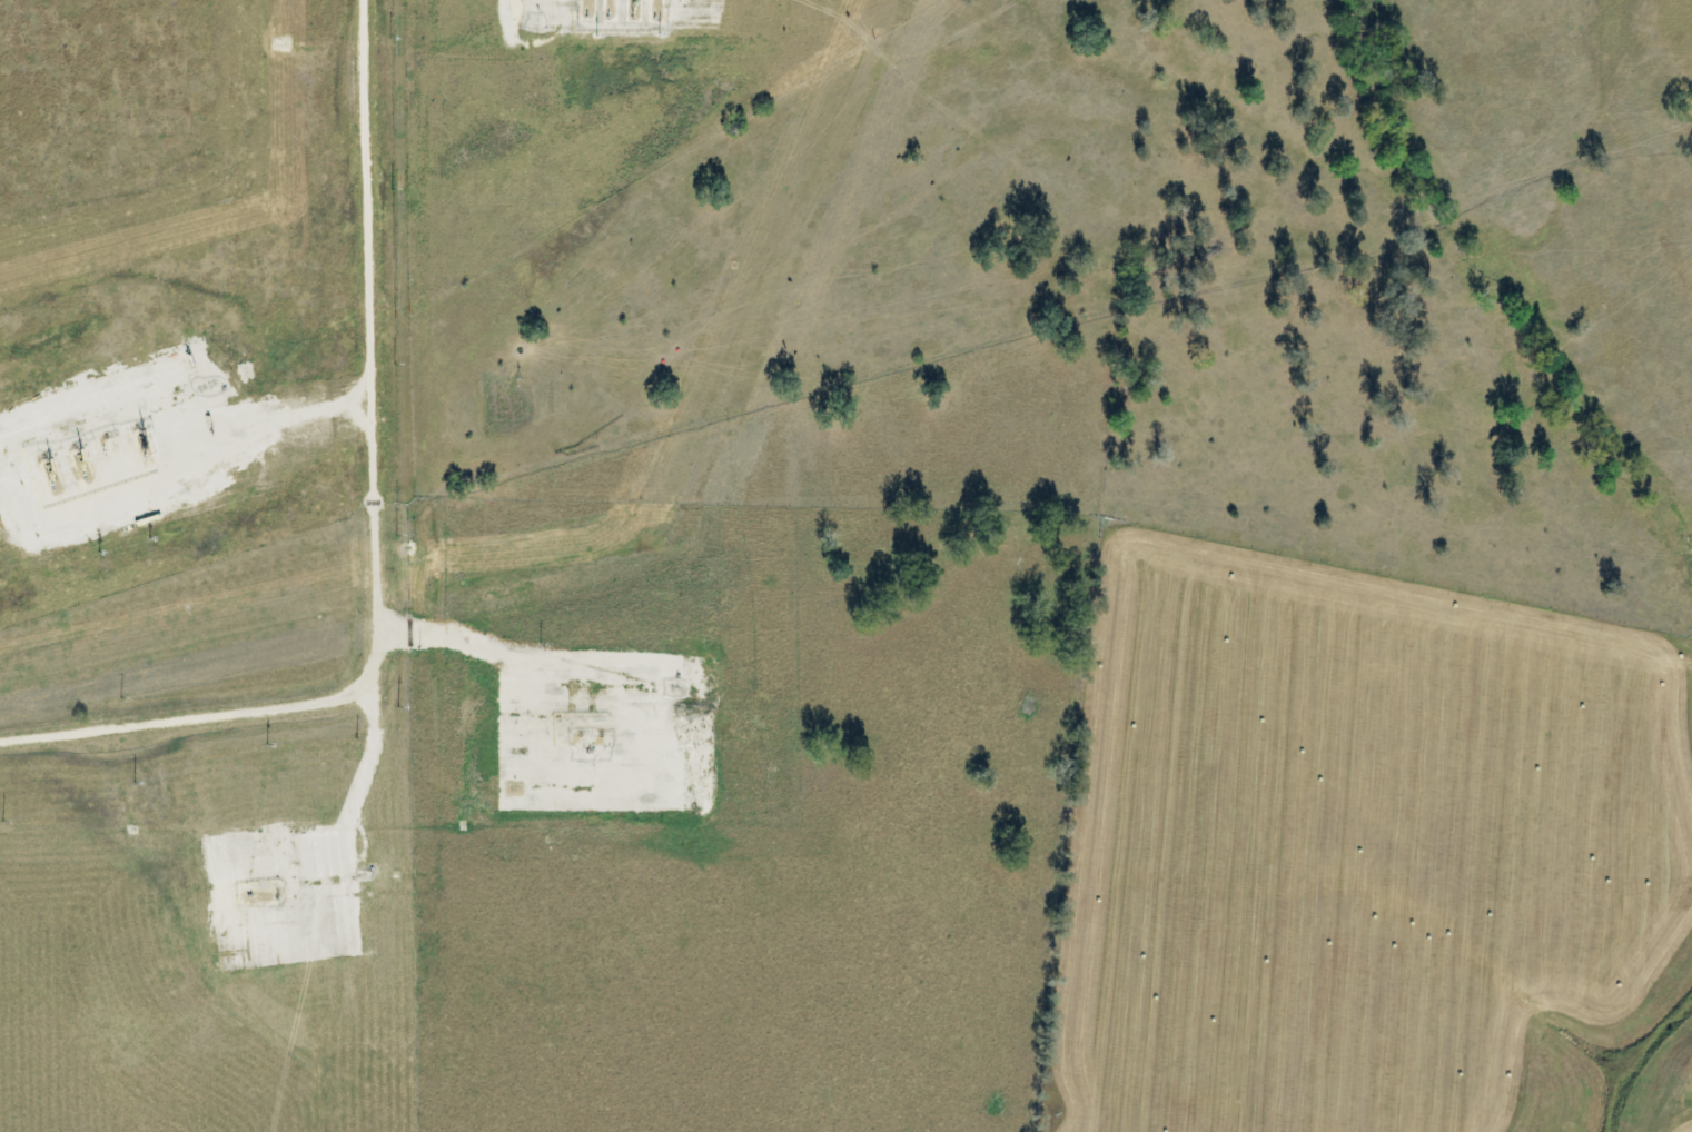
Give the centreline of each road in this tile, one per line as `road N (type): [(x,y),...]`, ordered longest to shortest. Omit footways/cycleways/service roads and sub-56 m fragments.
road 1 (residential): [(358,0),(379,636),(344,698),(0,734)]
road 2 (residential): [(379,636),(560,661),(712,781)]
road 3 (residential): [(357,674),(379,745),(270,936)]

